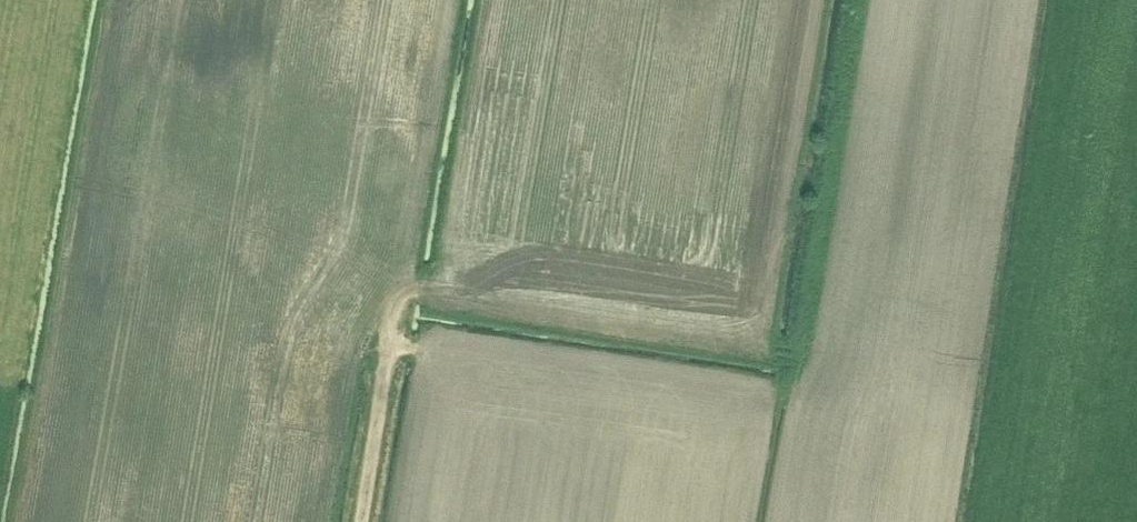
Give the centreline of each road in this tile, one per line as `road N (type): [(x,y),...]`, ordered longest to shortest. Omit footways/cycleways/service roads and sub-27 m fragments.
road 1 (unclassified): [(358,521),(394,297)]

